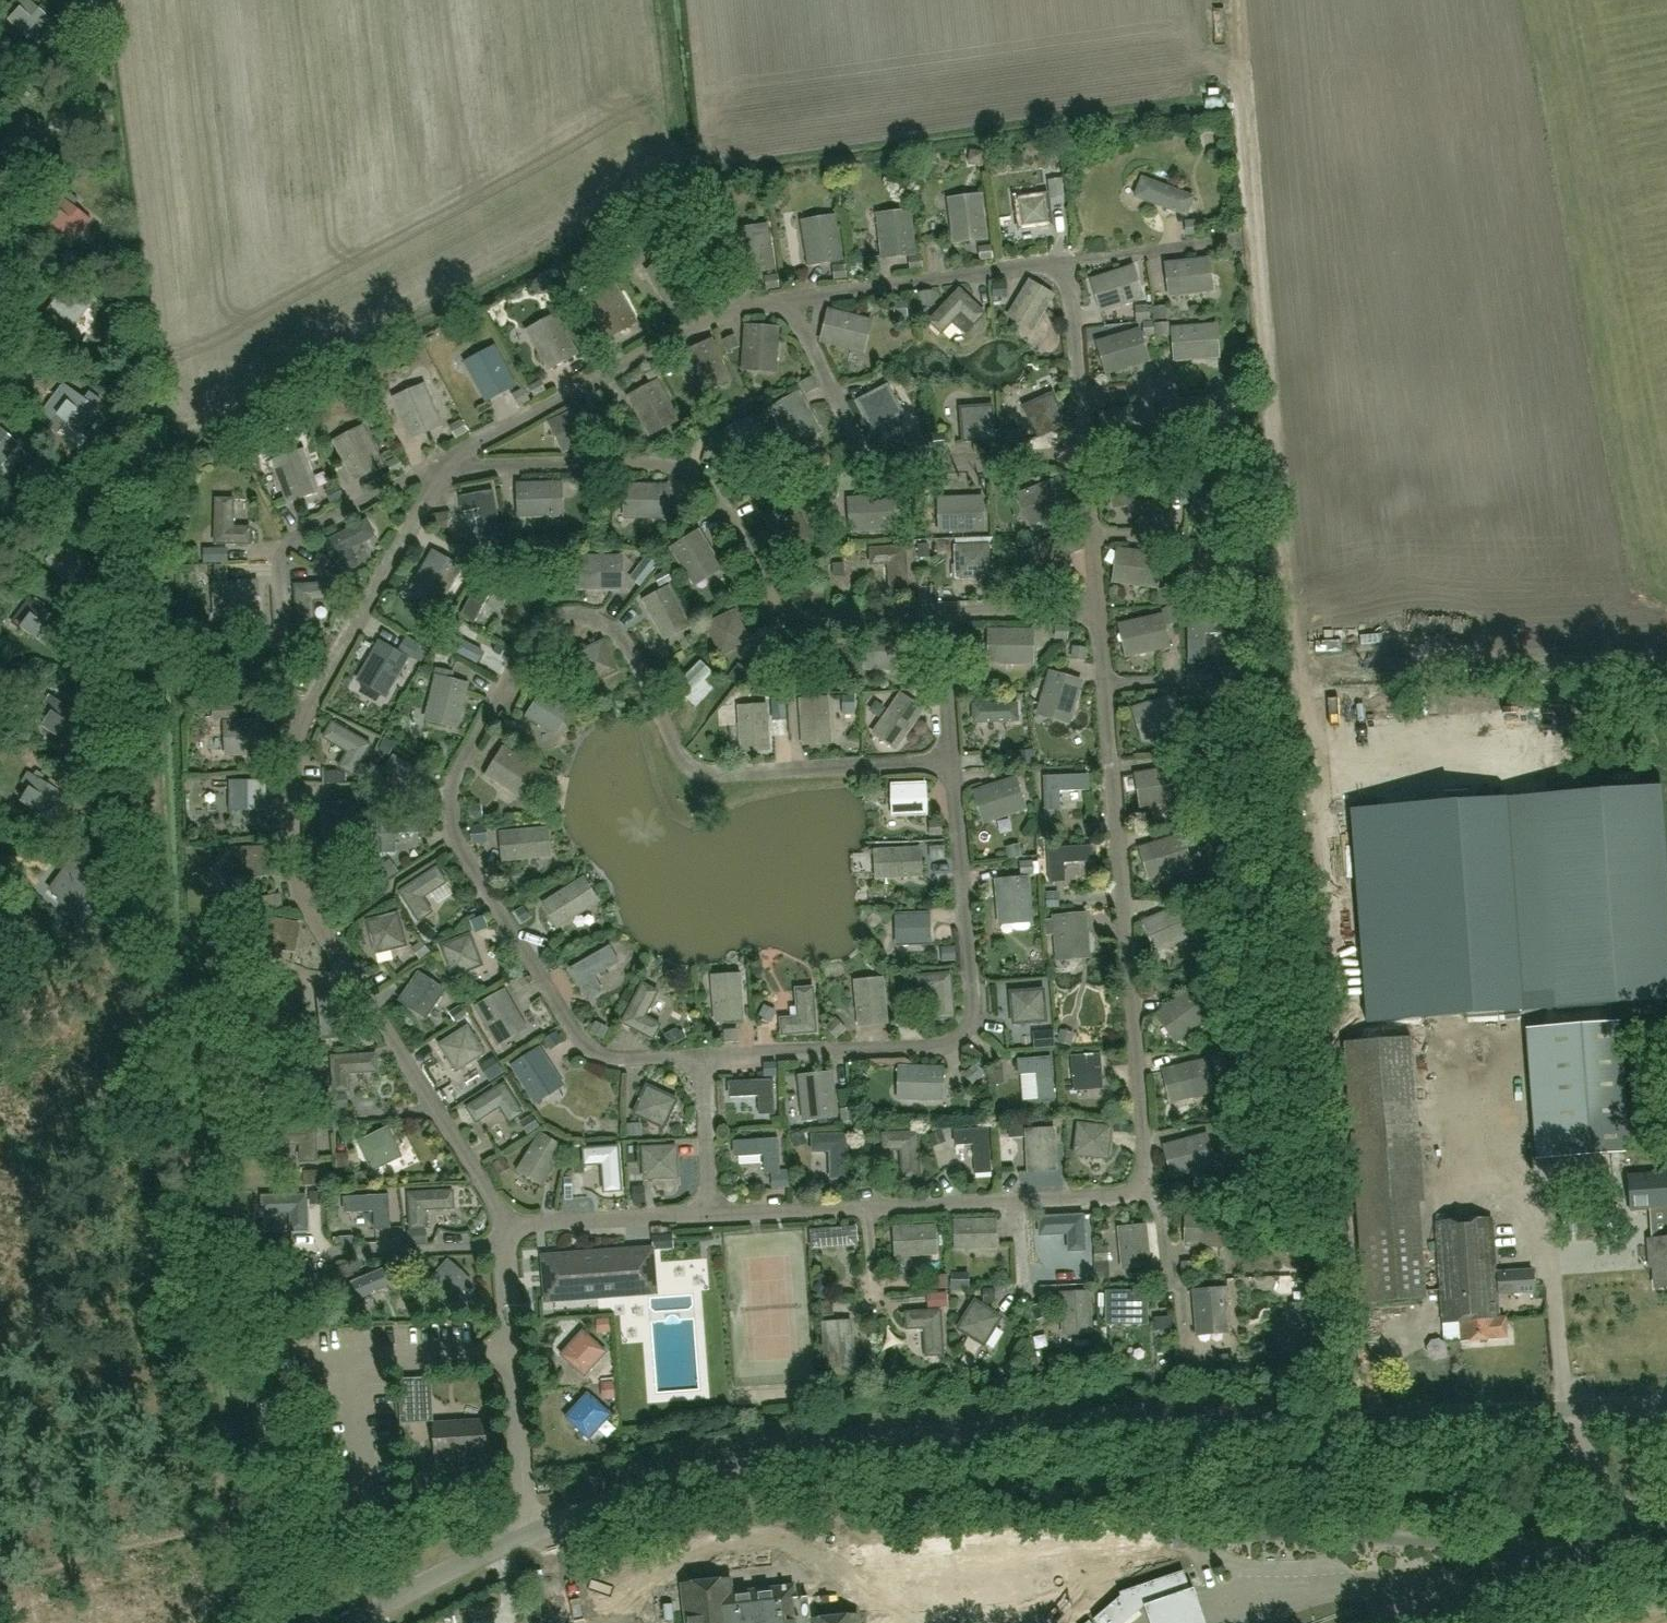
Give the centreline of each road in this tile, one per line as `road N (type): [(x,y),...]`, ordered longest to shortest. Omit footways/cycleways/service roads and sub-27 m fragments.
road 1 (unclassified): [(741,1464),(893,1436),(983,1430),(1666,1402)]
road 2 (unclassified): [(1553,1565),(1488,1542),(1187,1535),(887,1567)]
road 3 (unclassified): [(362,1622),(527,1534),(741,1464)]
road 4 (unclassified): [(887,1567),(825,1555),(767,1526),(741,1464)]
road 5 (tertiary): [(1413,1622),(1500,1594),(1553,1565)]
road 6 (tertiary): [(1553,1565),(1666,1505)]

